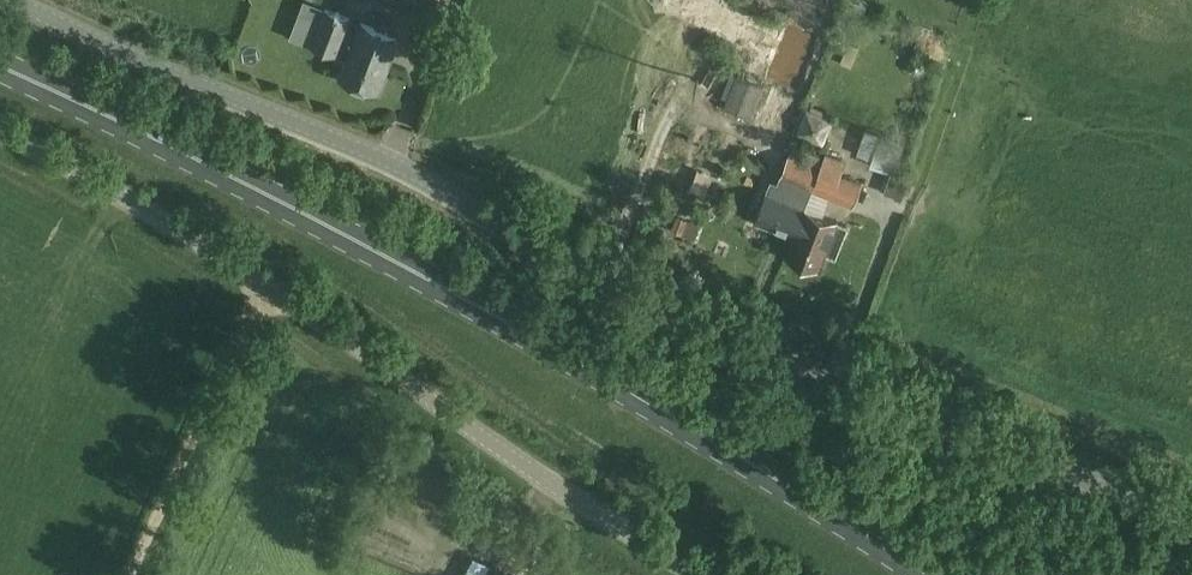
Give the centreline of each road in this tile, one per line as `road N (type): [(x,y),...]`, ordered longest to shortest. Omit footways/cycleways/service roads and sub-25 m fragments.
road 1 (unclassified): [(1191,523),(678,320),(583,276),(415,174),(3,0)]
road 2 (primary): [(920,574),(267,197),(0,75)]
road 3 (unclassified): [(688,574),(261,292),(0,139)]
road 4 (track): [(261,292),(129,574)]

